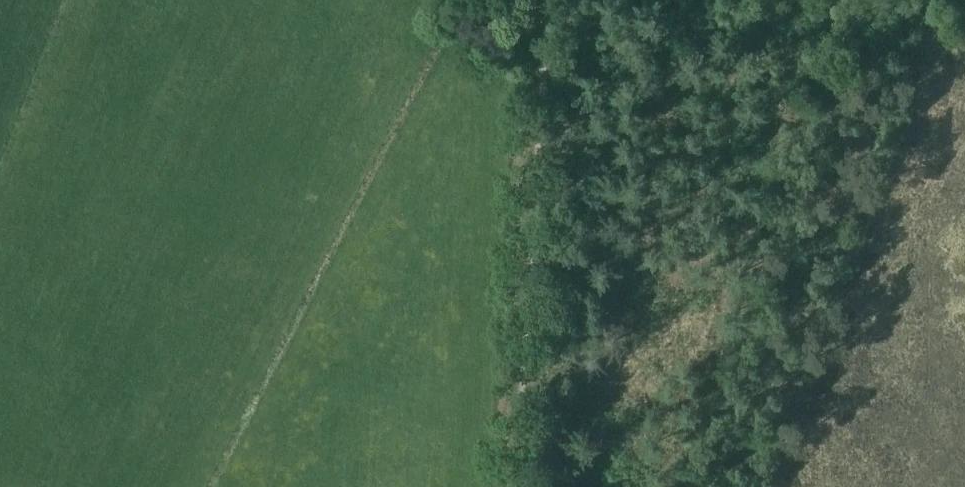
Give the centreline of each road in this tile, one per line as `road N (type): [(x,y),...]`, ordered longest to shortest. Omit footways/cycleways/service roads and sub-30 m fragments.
road 1 (track): [(536,0),(514,486)]

